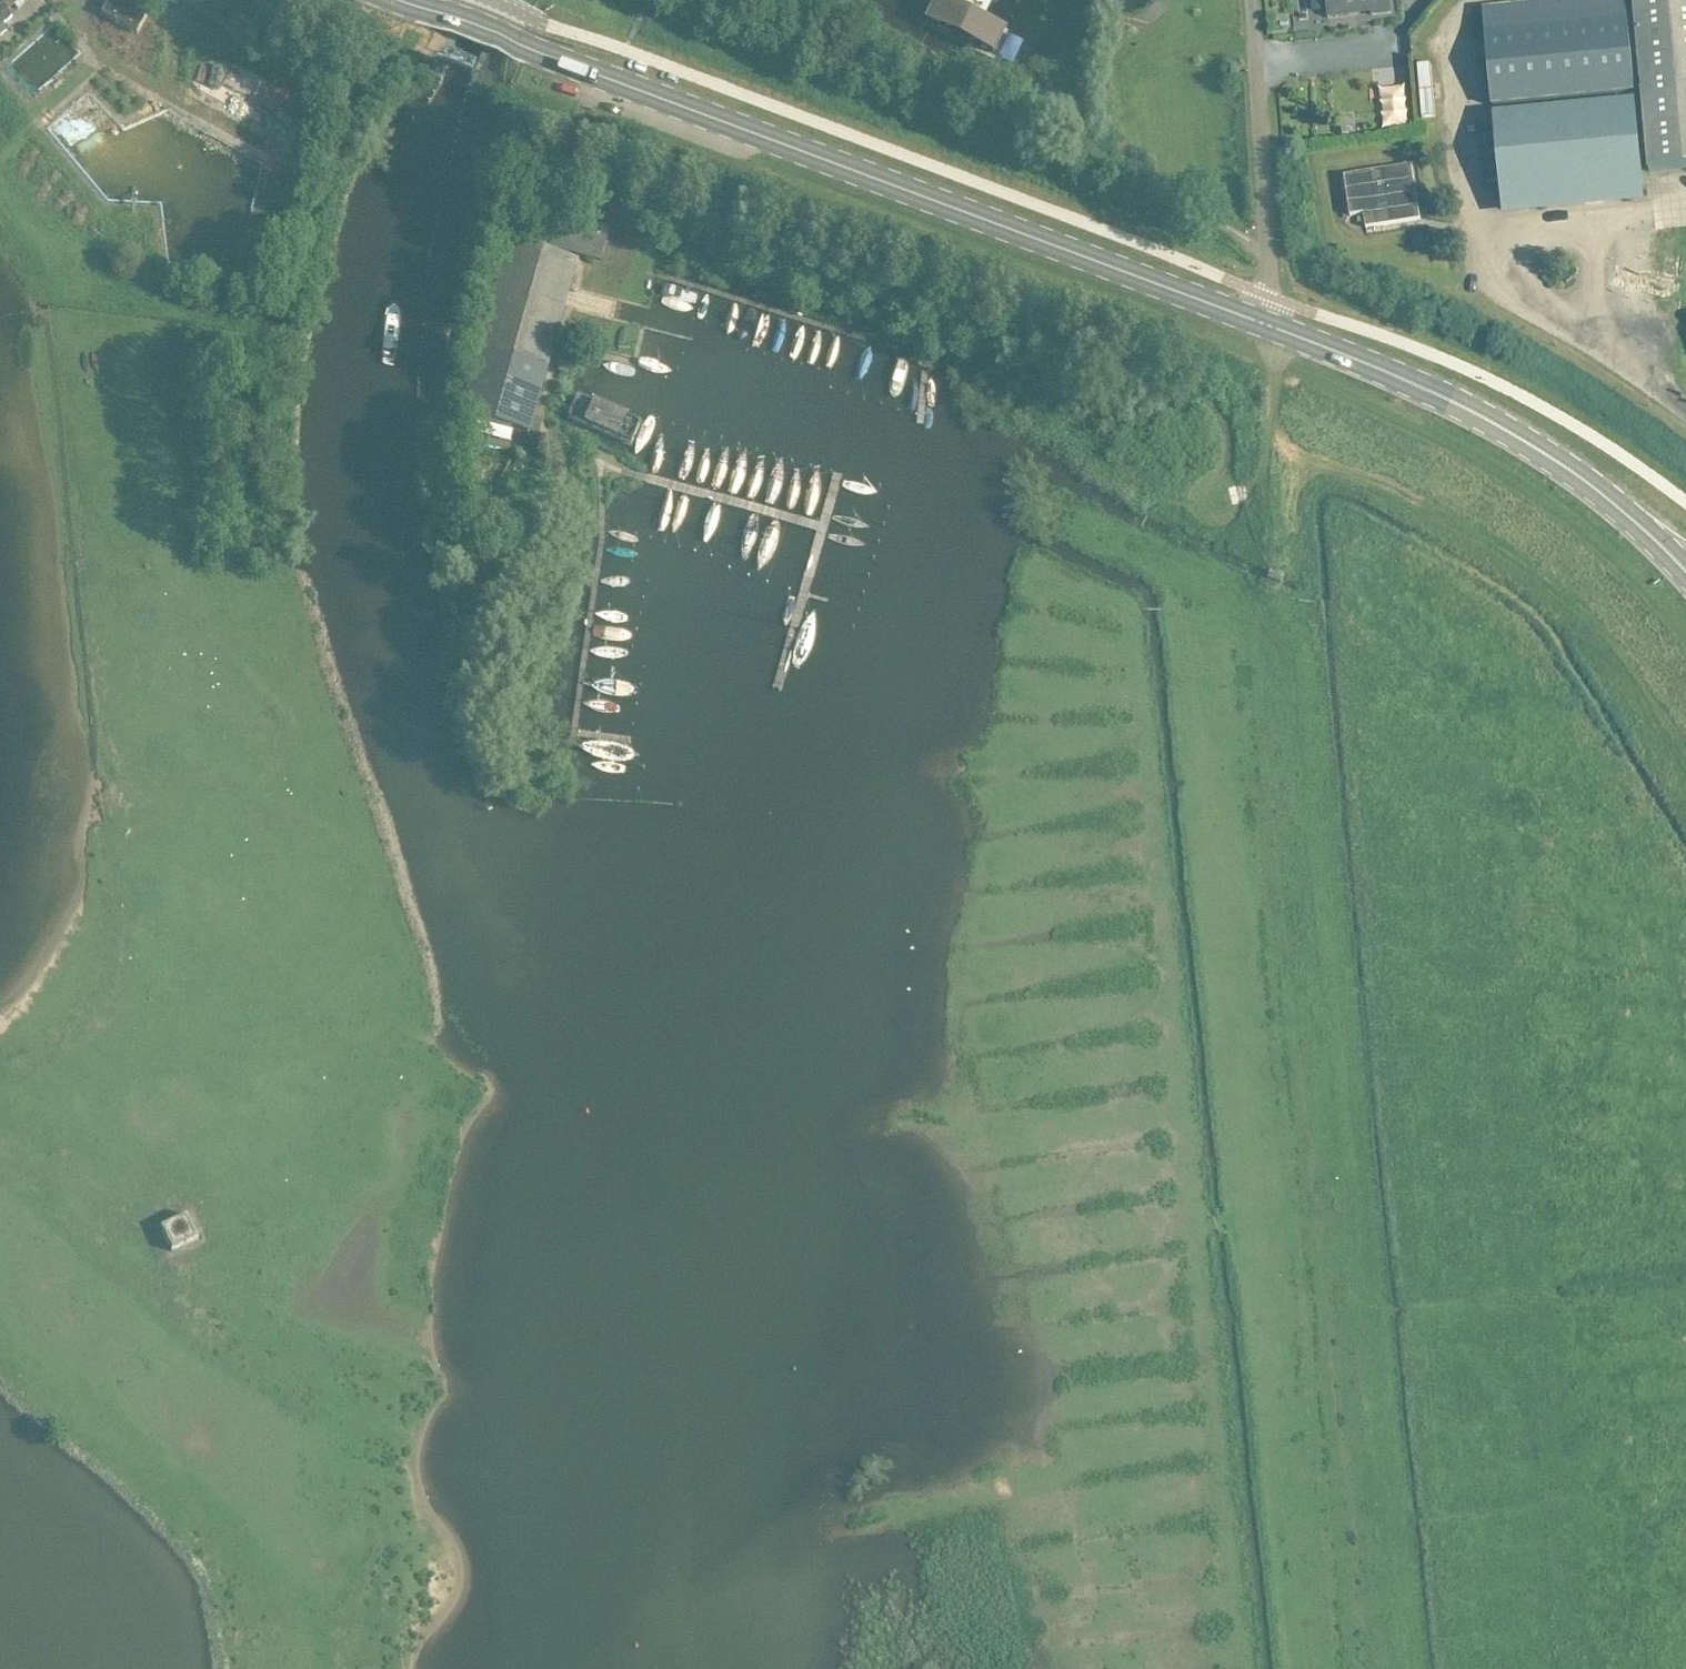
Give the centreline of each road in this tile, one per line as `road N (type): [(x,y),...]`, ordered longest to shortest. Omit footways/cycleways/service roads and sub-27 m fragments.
road 1 (secondary): [(1255,319),(403,0)]
road 2 (secondary): [(1685,571),(1588,481),(1501,425),(1255,319)]

